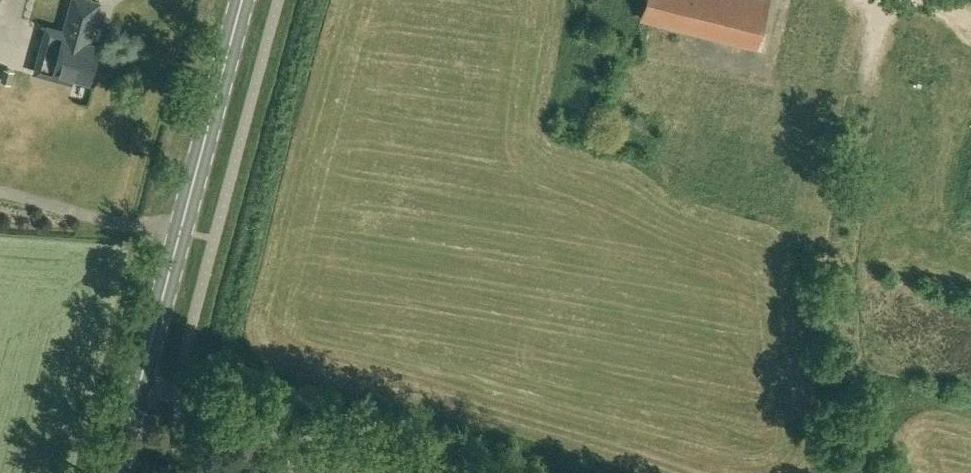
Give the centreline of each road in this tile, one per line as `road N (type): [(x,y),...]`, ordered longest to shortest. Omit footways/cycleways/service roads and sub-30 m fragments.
road 1 (secondary): [(112,472),(239,0)]

